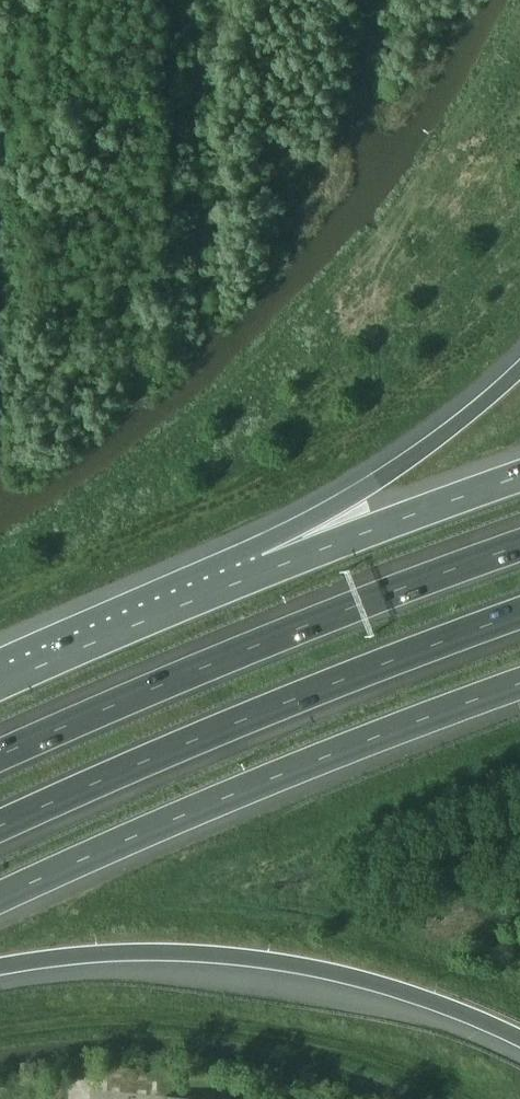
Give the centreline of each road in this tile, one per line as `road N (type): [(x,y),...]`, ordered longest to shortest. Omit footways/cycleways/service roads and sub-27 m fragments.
road 1 (motorway): [(0,898),(343,750),(519,685)]
road 2 (motorway): [(0,826),(323,688),(519,616)]
road 3 (motorway): [(519,550),(219,661),(0,758)]
road 4 (motorway): [(0,969),(98,954),(233,955),(360,979),(519,1035)]
road 5 (motorway): [(519,371),(262,572)]
road 6 (motorway): [(262,572),(0,682)]
road 7 (motorway): [(519,477),(262,572)]

